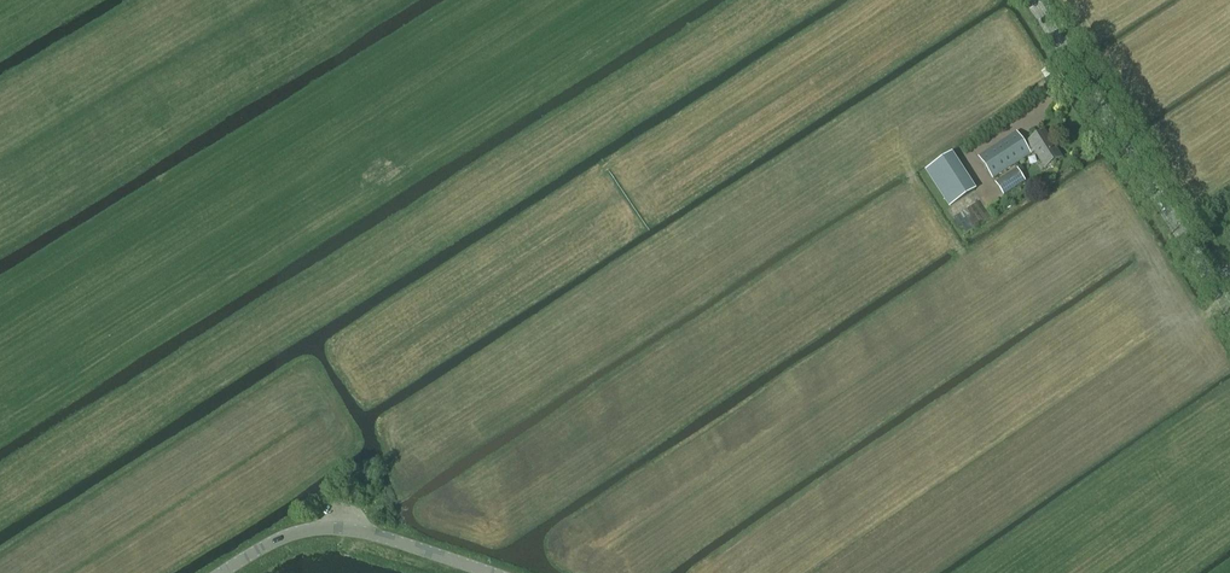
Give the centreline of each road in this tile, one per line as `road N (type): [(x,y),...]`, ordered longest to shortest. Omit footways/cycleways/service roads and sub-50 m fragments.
road 1 (unclassified): [(1229,311),(1031,0)]
road 2 (tertiary): [(218,572),(268,540),(332,522),(491,572)]

